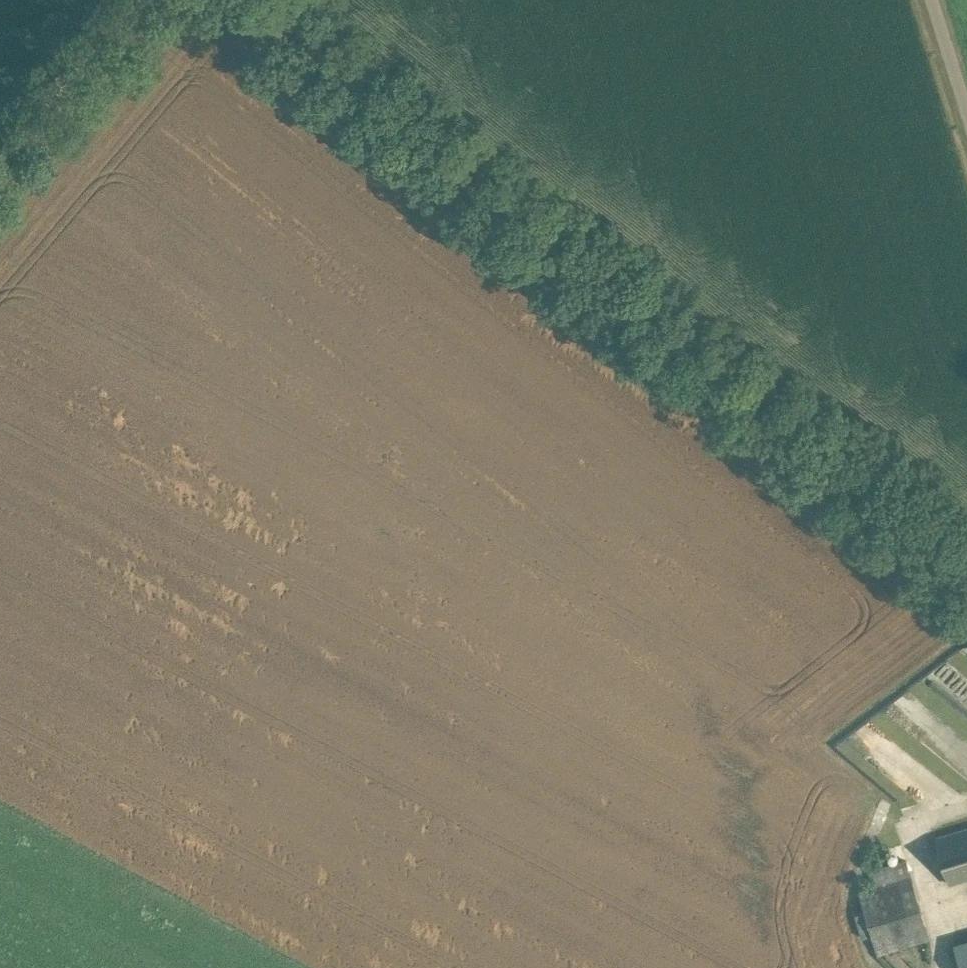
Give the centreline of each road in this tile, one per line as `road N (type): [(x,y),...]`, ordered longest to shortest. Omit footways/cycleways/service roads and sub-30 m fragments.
road 1 (track): [(271,0),(966,558)]
road 2 (track): [(0,156),(132,0)]
road 3 (unclassified): [(966,119),(930,0)]

